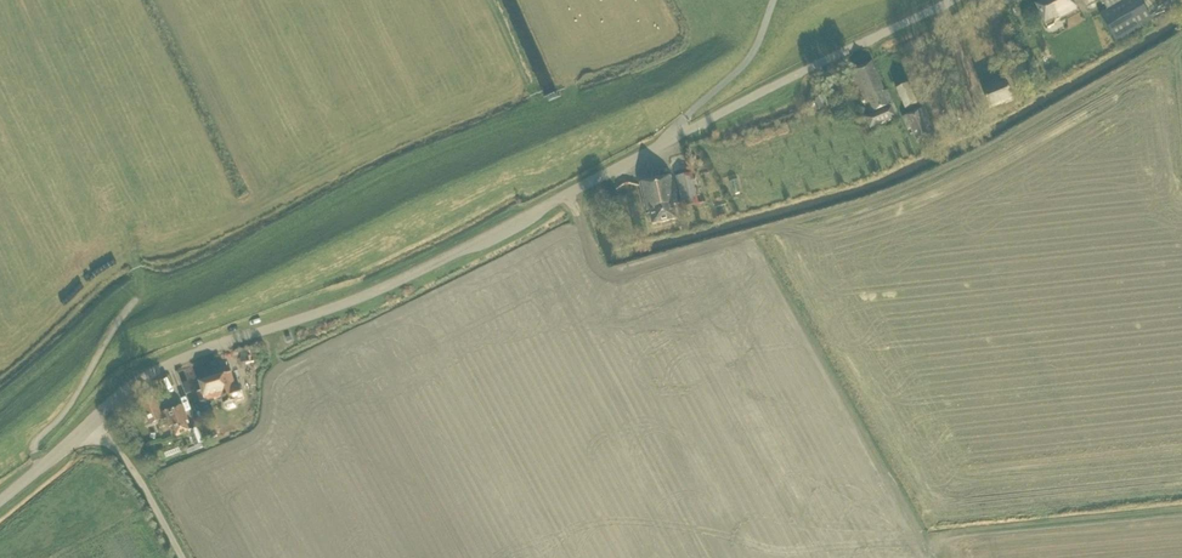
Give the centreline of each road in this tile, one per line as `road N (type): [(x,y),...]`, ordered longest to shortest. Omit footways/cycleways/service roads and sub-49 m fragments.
road 1 (unclassified): [(39,468),(163,368),(388,285),(952,0)]
road 2 (unclassified): [(39,468),(34,443),(140,296)]

